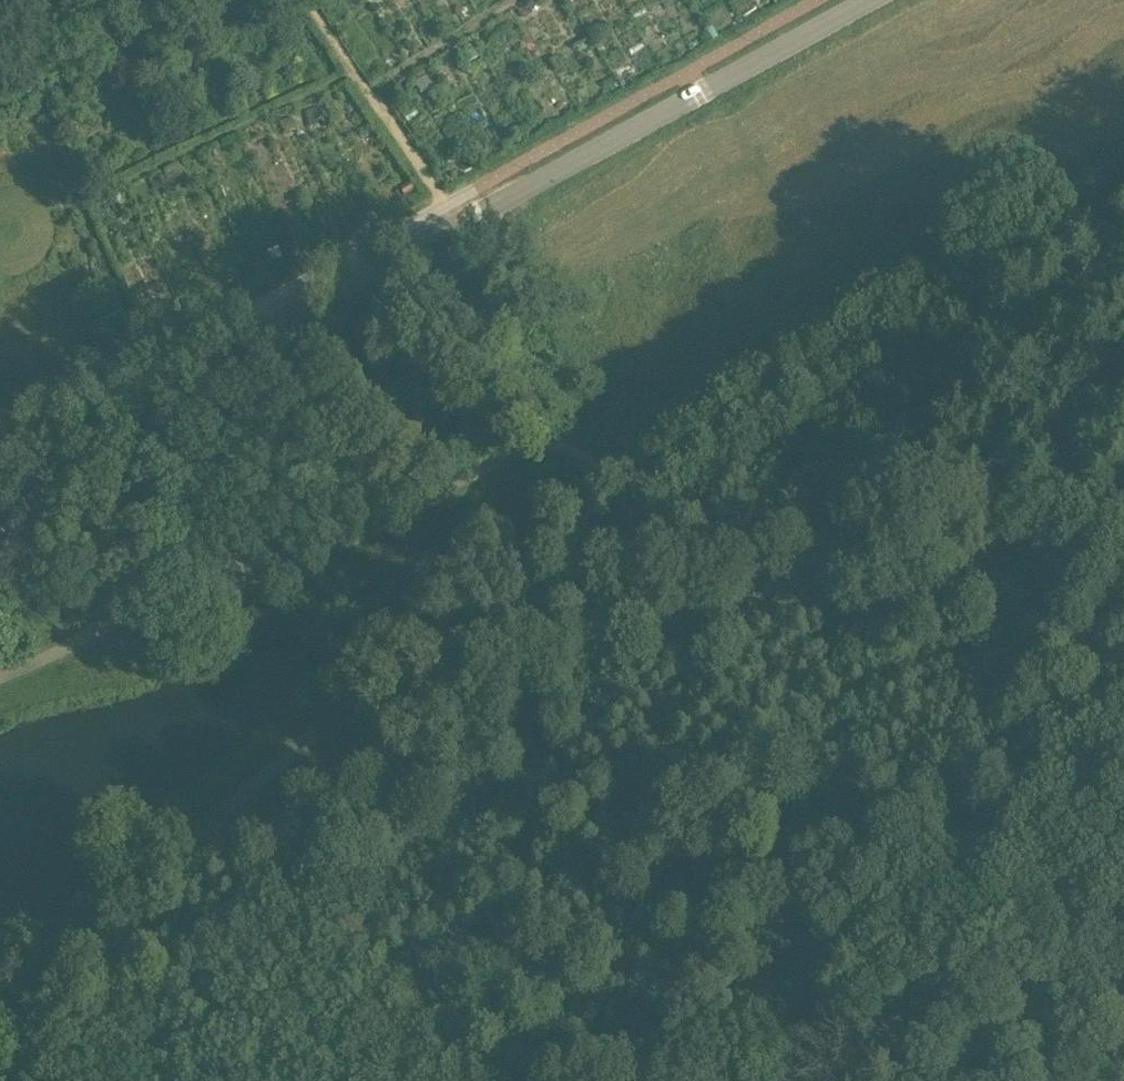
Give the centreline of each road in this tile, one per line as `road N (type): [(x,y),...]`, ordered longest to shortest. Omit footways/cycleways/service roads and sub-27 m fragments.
road 1 (residential): [(0,441),(105,405),(252,334),(868,0)]
road 2 (track): [(596,485),(661,455),(1123,151)]
road 3 (track): [(30,1080),(54,995),(91,941),(185,846),(390,671)]
road 4 (track): [(596,485),(573,450),(524,447),(307,562)]
road 5 (track): [(0,677),(163,595),(307,562)]
road 6 (track): [(390,671),(571,526),(596,485)]
road 7 (track): [(231,575),(105,405)]
road 8 (track): [(116,1080),(141,890)]
road 9 (track): [(515,0),(367,95)]
road 10 (track): [(307,562),(390,671)]

